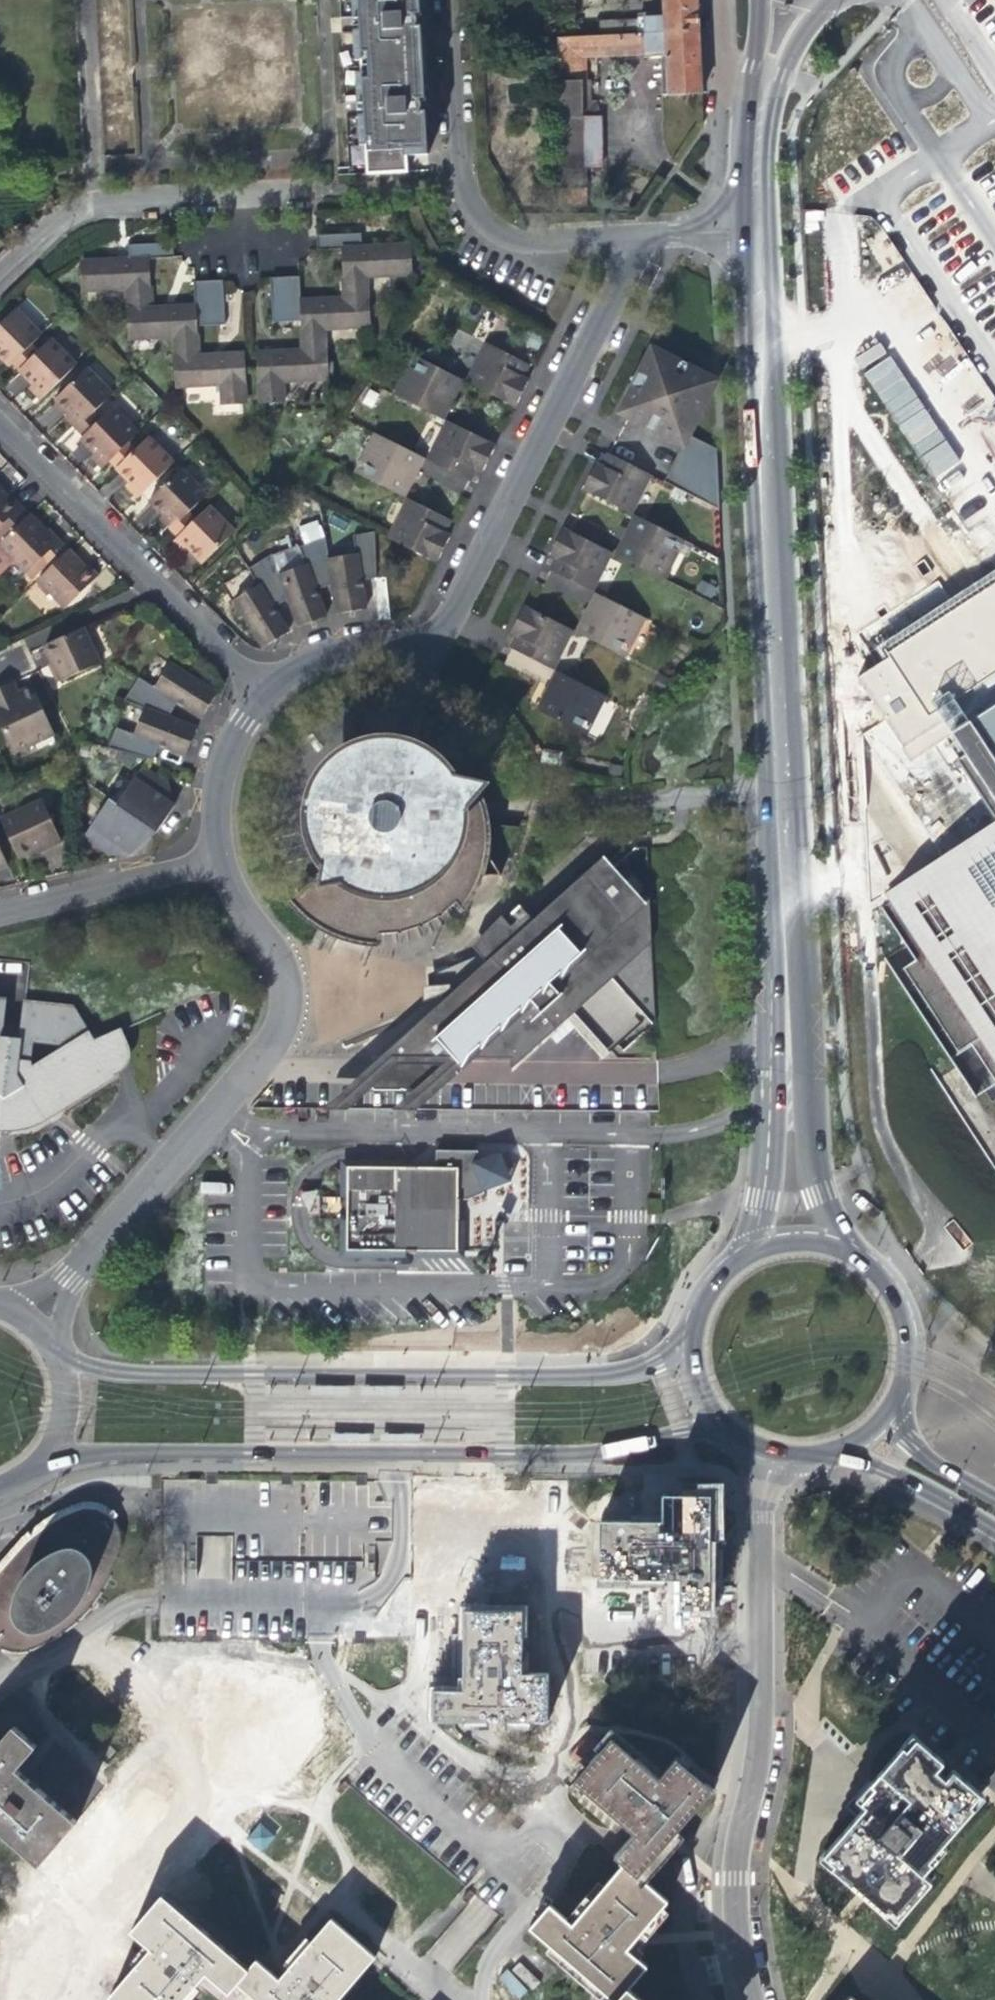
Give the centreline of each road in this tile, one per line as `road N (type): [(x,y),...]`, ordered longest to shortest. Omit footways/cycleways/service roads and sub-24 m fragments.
road 1 (secondary): [(749,216),(789,1038)]
road 2 (tertiary): [(38,1460),(566,1457),(710,1419)]
road 3 (residential): [(663,225),(443,634),(418,647),(333,653),(261,696)]
road 4 (tertiary): [(685,1350),(618,1371),(106,1370),(53,1356)]
road 5 (residential): [(218,861),(279,981),(285,1010),(277,1040),(68,1276)]
road 6 (residential): [(759,1514),(751,1788),(734,1880),(749,1999)]
road 7 (residential): [(663,225),(509,240),(465,216),(453,183),(443,0)]
road 8 (residential): [(0,278),(73,212),(97,206),(365,190)]
road 9 (residential): [(261,696),(0,428)]
road 10 (secondary): [(789,1038),(755,1196),(729,1263)]
road 11 (secondary): [(749,216),(797,43),(823,0)]
road 12 (secondary): [(846,1255),(817,1191),(789,1038)]
road 13 (residential): [(218,861),(0,915)]
road 14 (secondary): [(760,0),(744,114),(749,216)]
road 15 (secondary): [(827,1453),(887,1471),(994,1530)]
road 16 (residential): [(261,696),(222,765),(218,861)]
road 17 (secondary): [(887,1406),(901,1367),(901,1329),(883,1288),(846,1255)]
road 18 (secondary): [(994,1499),(928,1460),(887,1406)]
road 19 (secondary): [(846,1255),(786,1242),(729,1263)]

